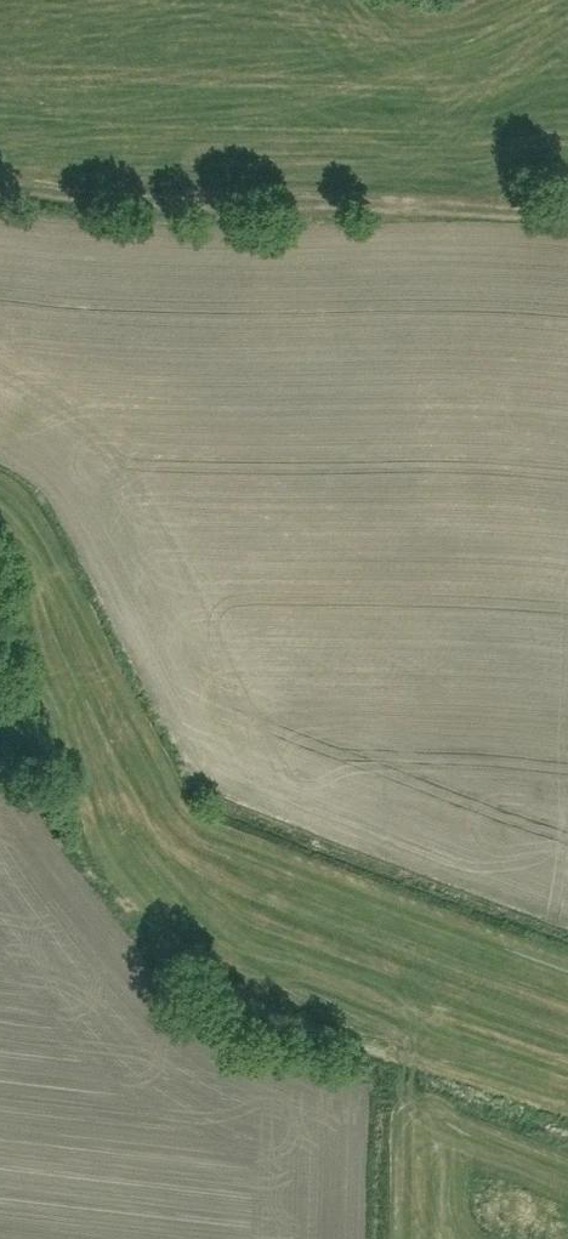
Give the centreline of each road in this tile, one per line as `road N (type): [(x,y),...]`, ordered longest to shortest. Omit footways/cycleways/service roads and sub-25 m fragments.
road 1 (track): [(567,213),(177,210),(0,194)]

